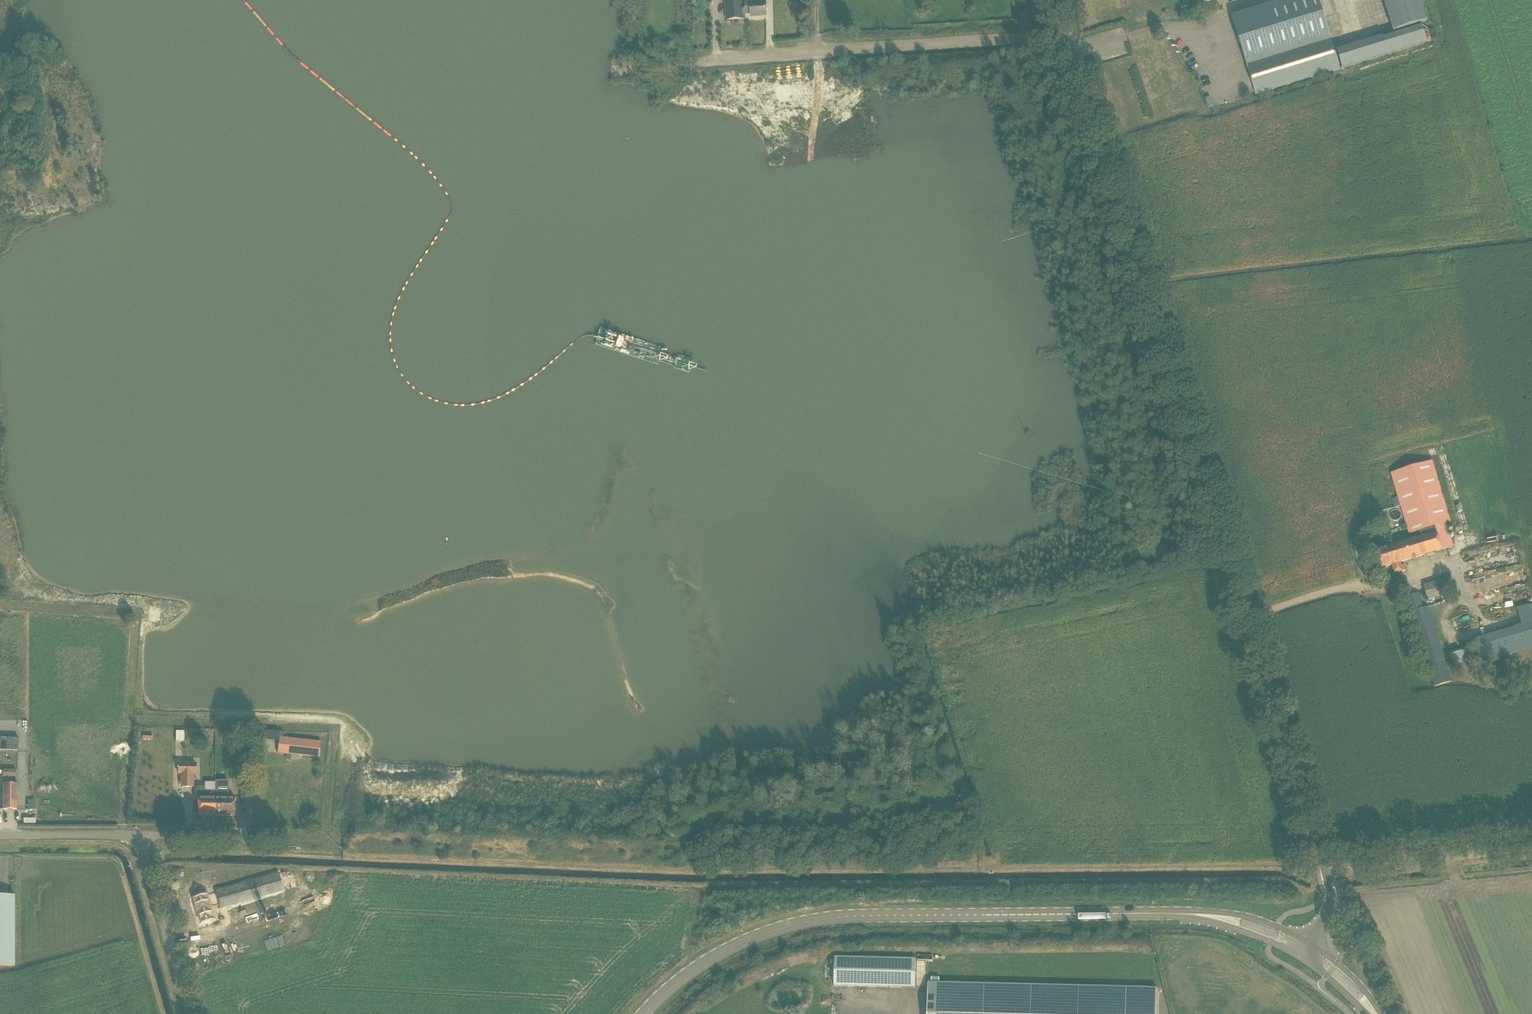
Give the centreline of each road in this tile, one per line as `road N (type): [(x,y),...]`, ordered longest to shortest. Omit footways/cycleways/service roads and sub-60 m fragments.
road 1 (unclassified): [(1311,944),(1332,893),(1053,0)]
road 2 (secondary): [(643,1013),(739,944),(807,924),(908,916),(1210,916)]
road 3 (track): [(1065,40),(691,63)]
road 4 (unclassified): [(190,1013),(139,843),(0,838)]
road 5 (track): [(1325,868),(1531,846)]

